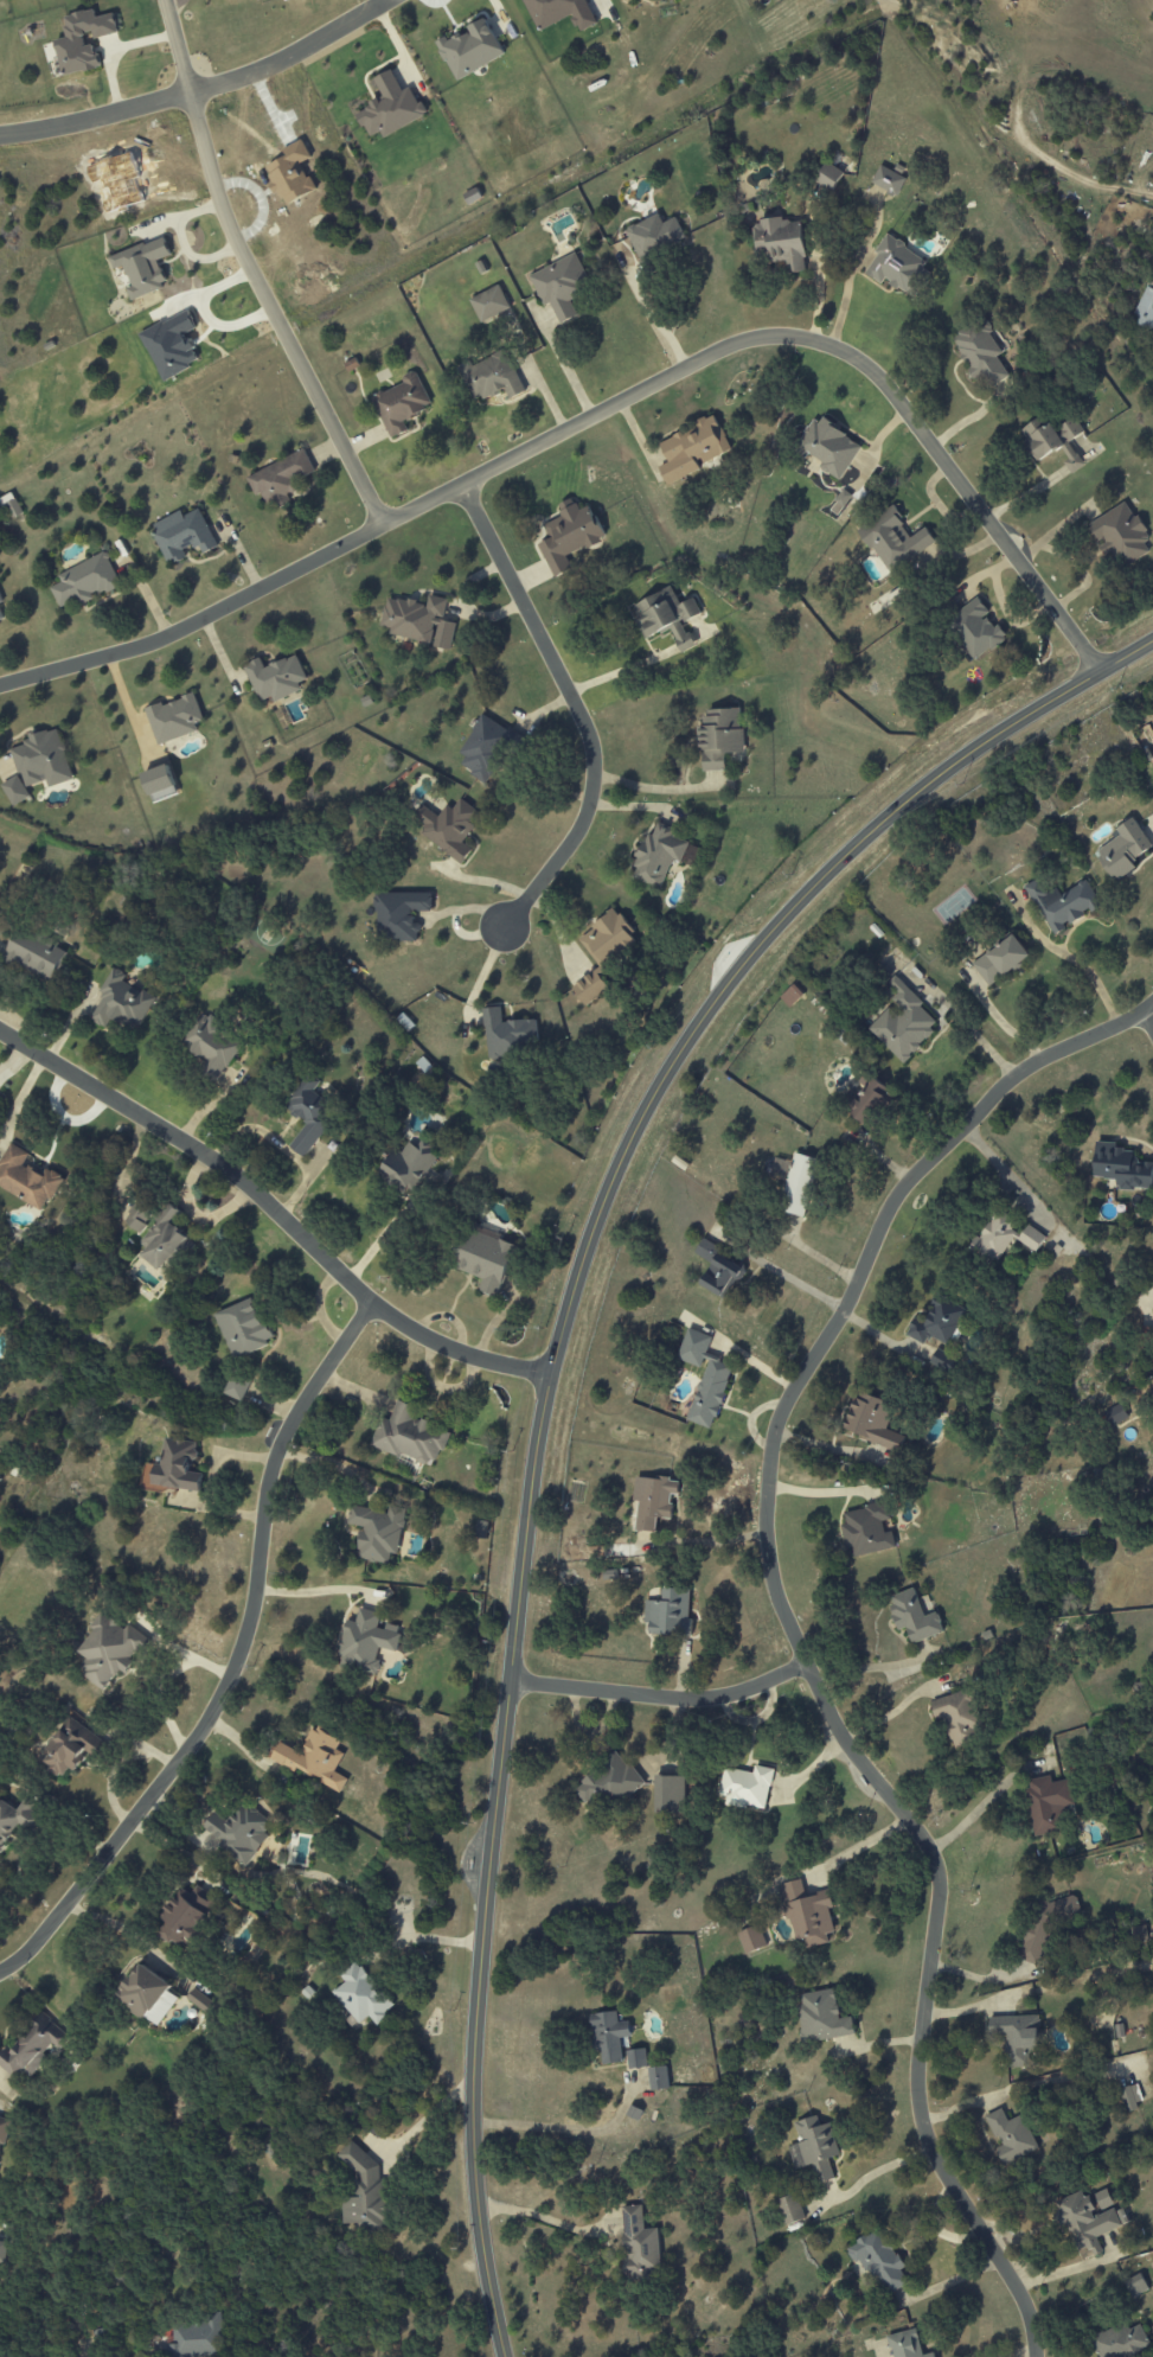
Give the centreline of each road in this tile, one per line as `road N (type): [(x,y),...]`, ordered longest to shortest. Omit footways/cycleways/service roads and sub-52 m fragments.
road 1 (residential): [(502,2356),(475,2197),(476,2018),(531,1478),(574,1288),(624,1154),(774,930),(907,799),(1152,641)]
road 2 (residential): [(1152,1003),(1016,1077),(898,1194),(840,1317),(777,1422),(767,1497),(770,1574),(805,1666),(843,1738),(933,1858),(939,1898),(917,2072),(922,2122),(1013,2282),(1036,2356)]
road 3 (residential): [(0,683),(164,638),(692,363),(729,345),(783,334),(841,350),(882,382),(1100,672)]
road 4 (residential): [(369,1299),(283,1430),(268,1468),(248,1620),(204,1724),(37,1943),(0,1969)]
road 5 (residential): [(549,1378),(455,1352),(411,1328),(342,1277),(232,1173),(0,1031)]
road 6 (residential): [(384,523),(218,203),(166,0)]
road 7 (residential): [(460,484),(575,704),(592,780),(585,816),(499,927)]
road 8 (residential): [(0,133),(101,114),(280,62),(386,0)]
road 9 (residential): [(734,1693),(679,1699),(508,1678)]

